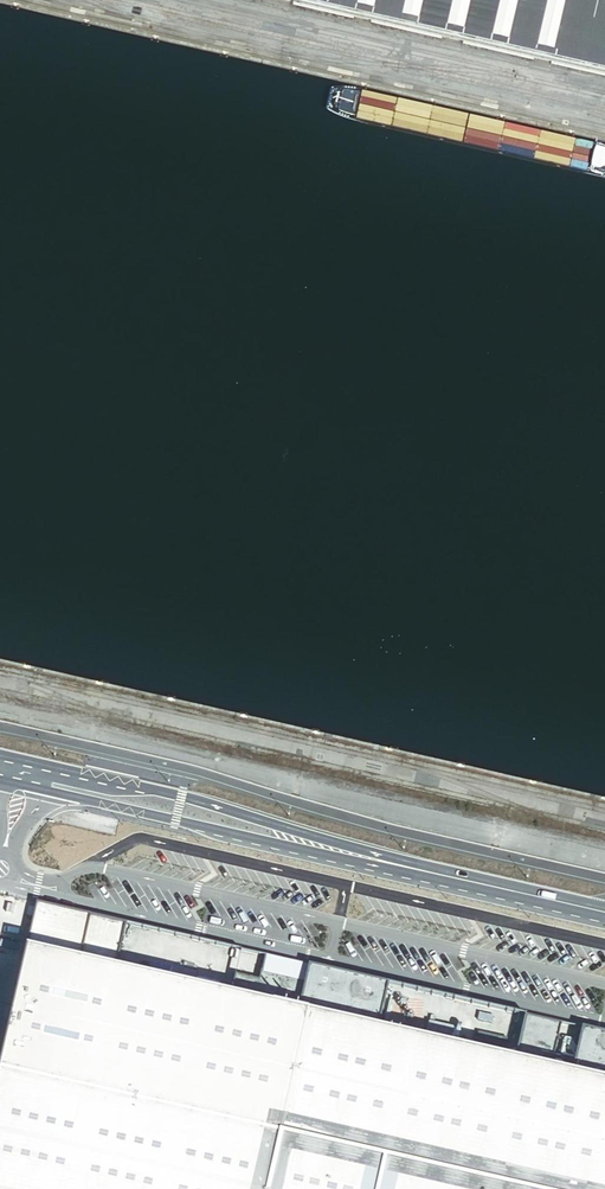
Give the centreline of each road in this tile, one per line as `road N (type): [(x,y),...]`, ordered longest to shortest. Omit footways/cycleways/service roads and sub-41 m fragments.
road 1 (secondary): [(445,878),(183,795),(0,753)]
road 2 (secondary): [(0,782),(303,854),(445,878)]
road 3 (secondary): [(445,878),(604,912)]

